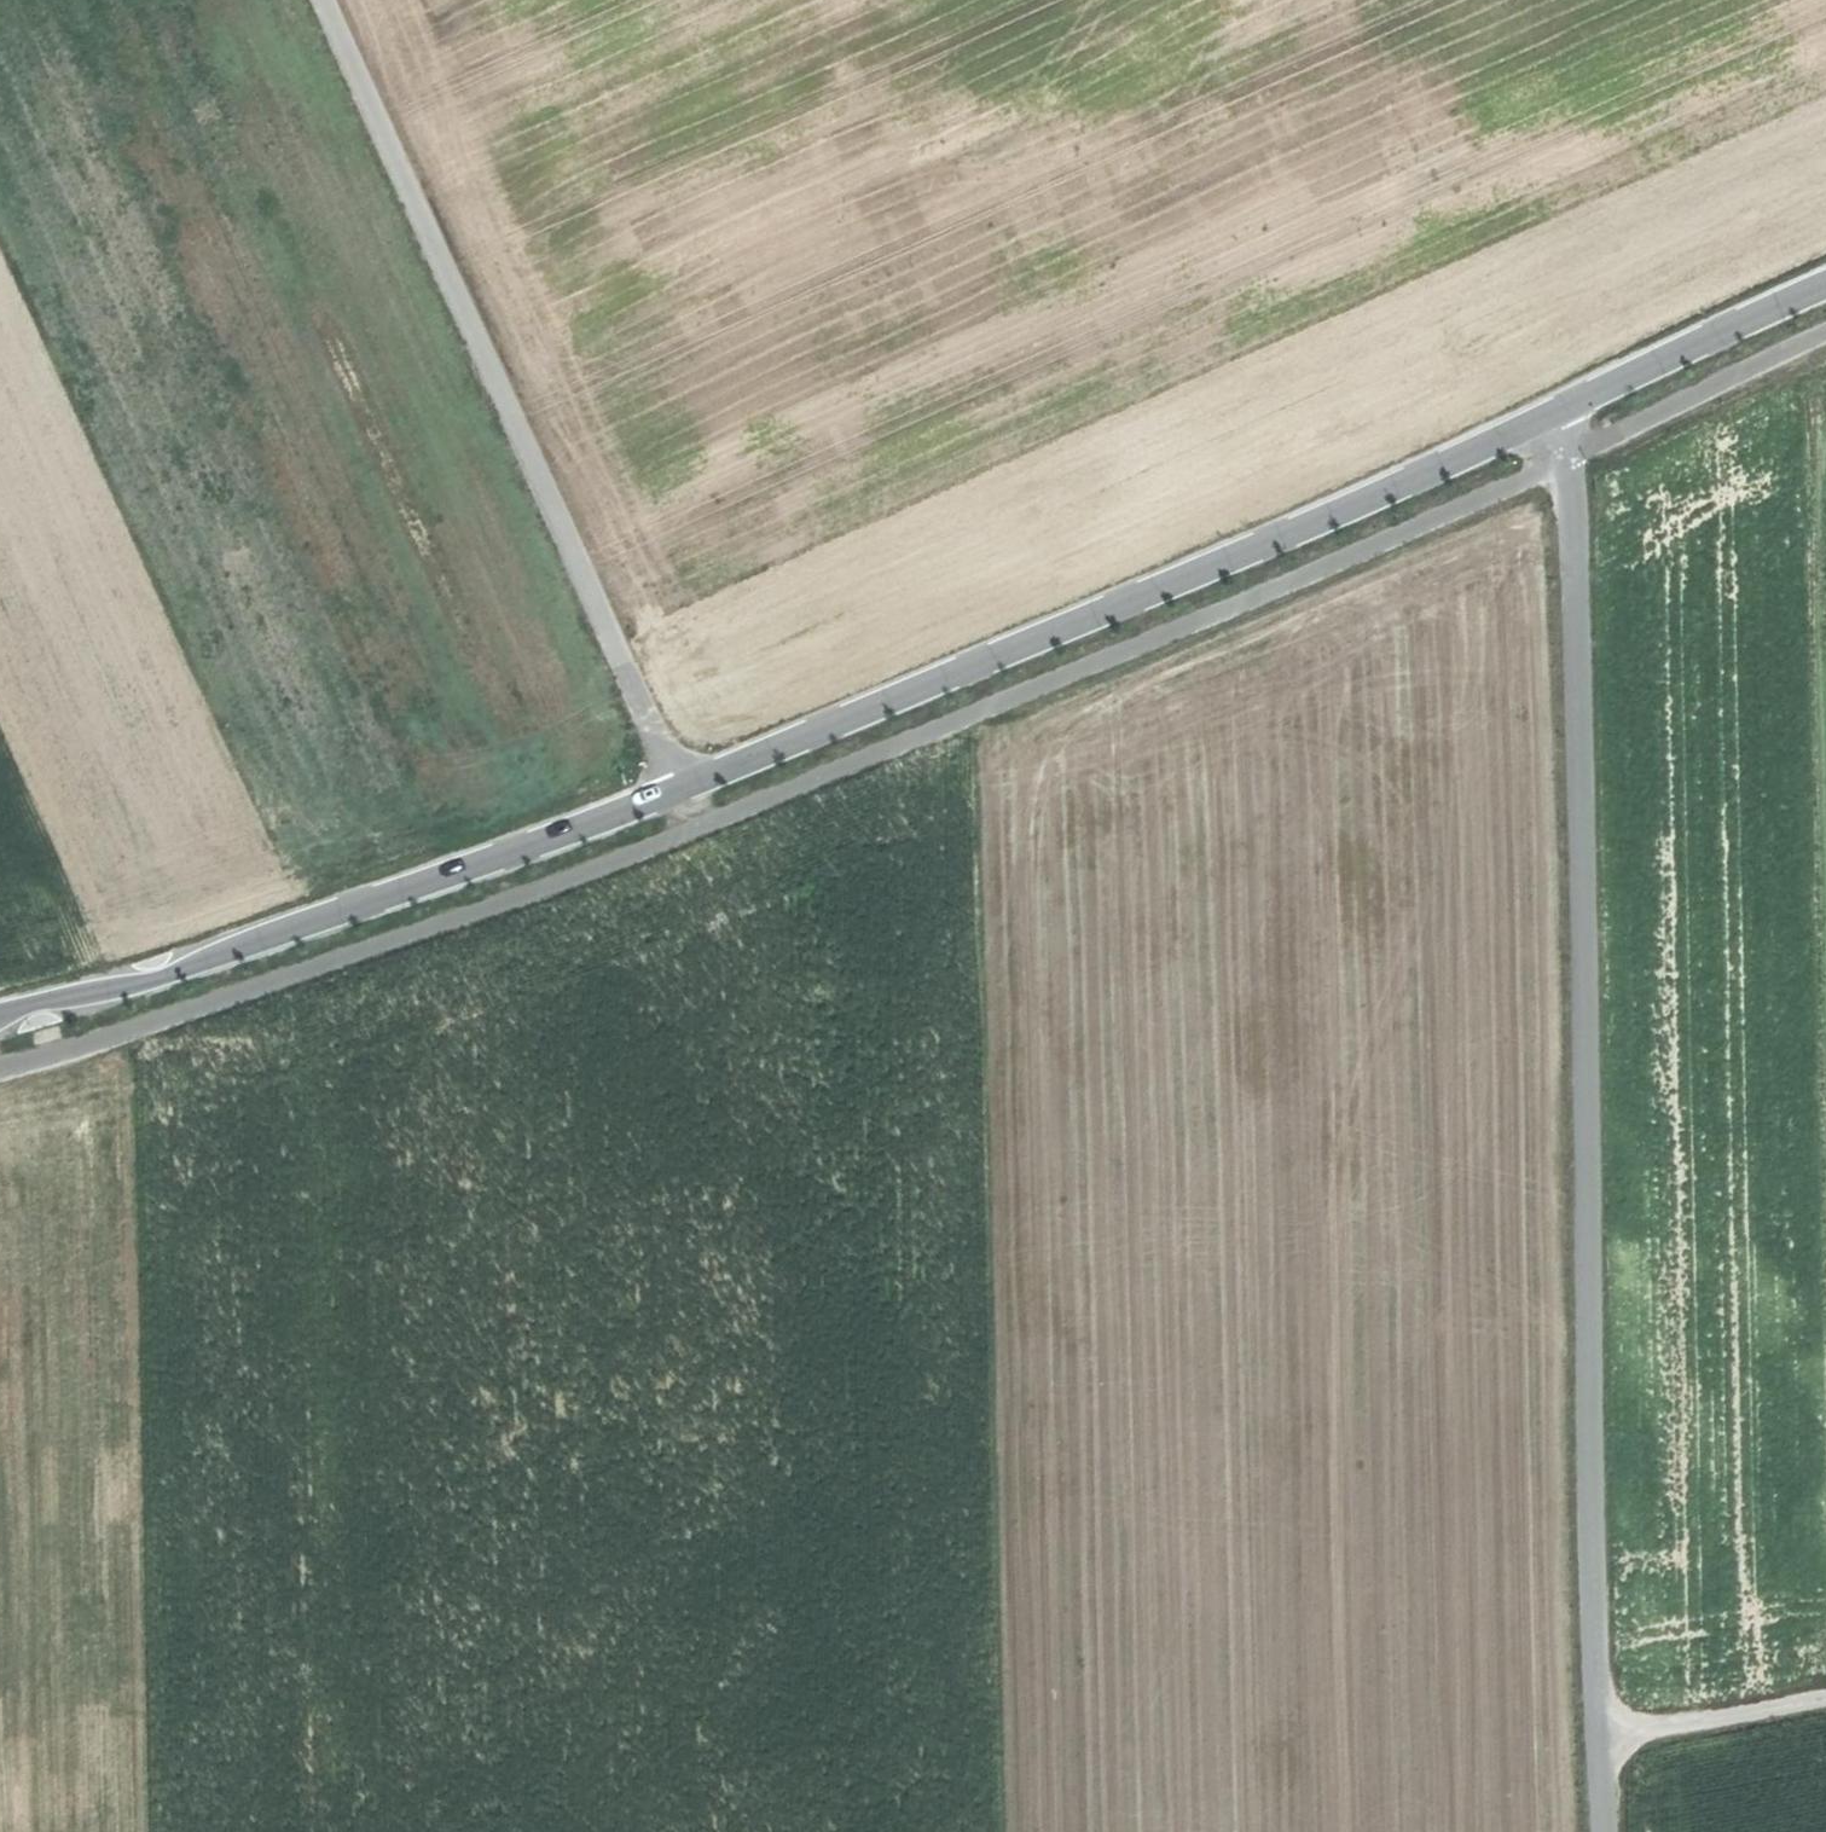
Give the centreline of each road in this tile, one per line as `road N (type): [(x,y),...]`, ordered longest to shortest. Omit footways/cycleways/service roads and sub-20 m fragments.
road 1 (tertiary): [(1825,283),(1379,494),(677,789)]
road 2 (unclassified): [(677,789),(321,0)]
road 3 (tertiary): [(677,789),(164,979),(0,1020)]
road 4 (track): [(1607,1725),(1690,1723),(1825,1697)]

